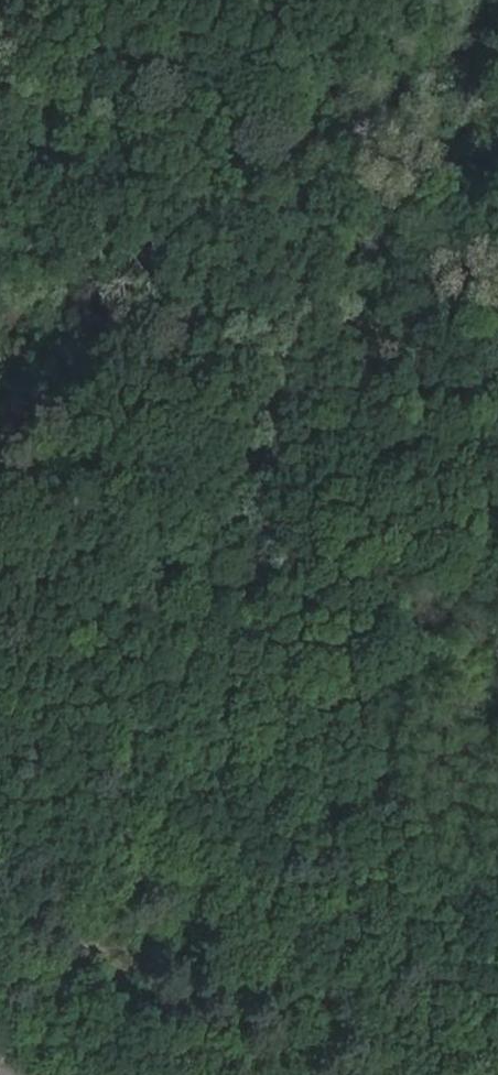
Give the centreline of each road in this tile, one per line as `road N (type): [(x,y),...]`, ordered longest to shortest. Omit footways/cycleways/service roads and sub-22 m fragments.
road 1 (track): [(0,499),(167,545),(239,502),(268,396),(303,151),(330,73),(422,0)]

